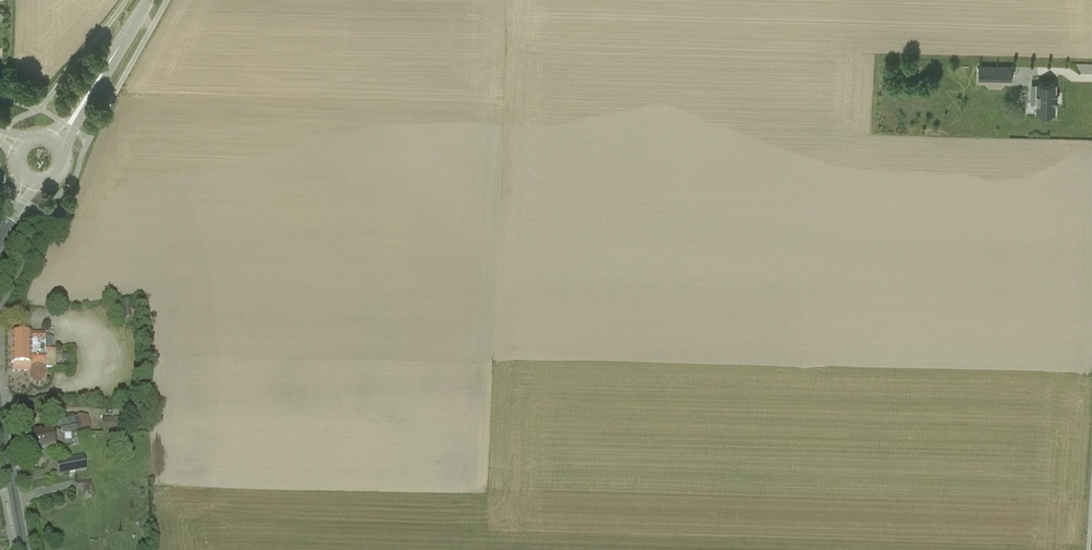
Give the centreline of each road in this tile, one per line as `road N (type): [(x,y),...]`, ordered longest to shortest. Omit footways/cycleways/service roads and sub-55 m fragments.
road 1 (secondary): [(57,142),(149,0)]
road 2 (residential): [(23,549),(0,416)]

